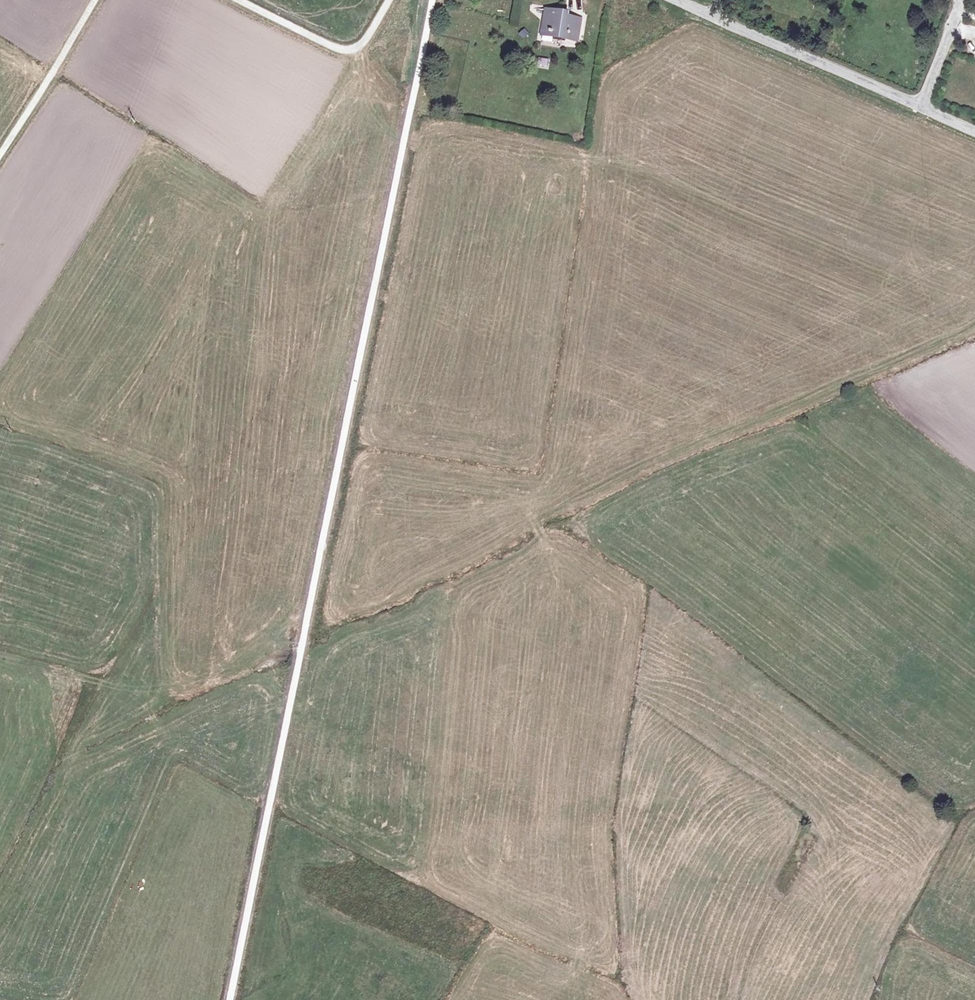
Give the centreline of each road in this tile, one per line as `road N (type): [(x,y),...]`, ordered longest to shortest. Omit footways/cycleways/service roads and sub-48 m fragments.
road 1 (track): [(433,0),(229,999)]
road 2 (unclassified): [(717,16),(920,109)]
road 3 (track): [(233,0),(349,52),(360,48),(391,0)]
road 4 (track): [(0,154),(96,0)]

